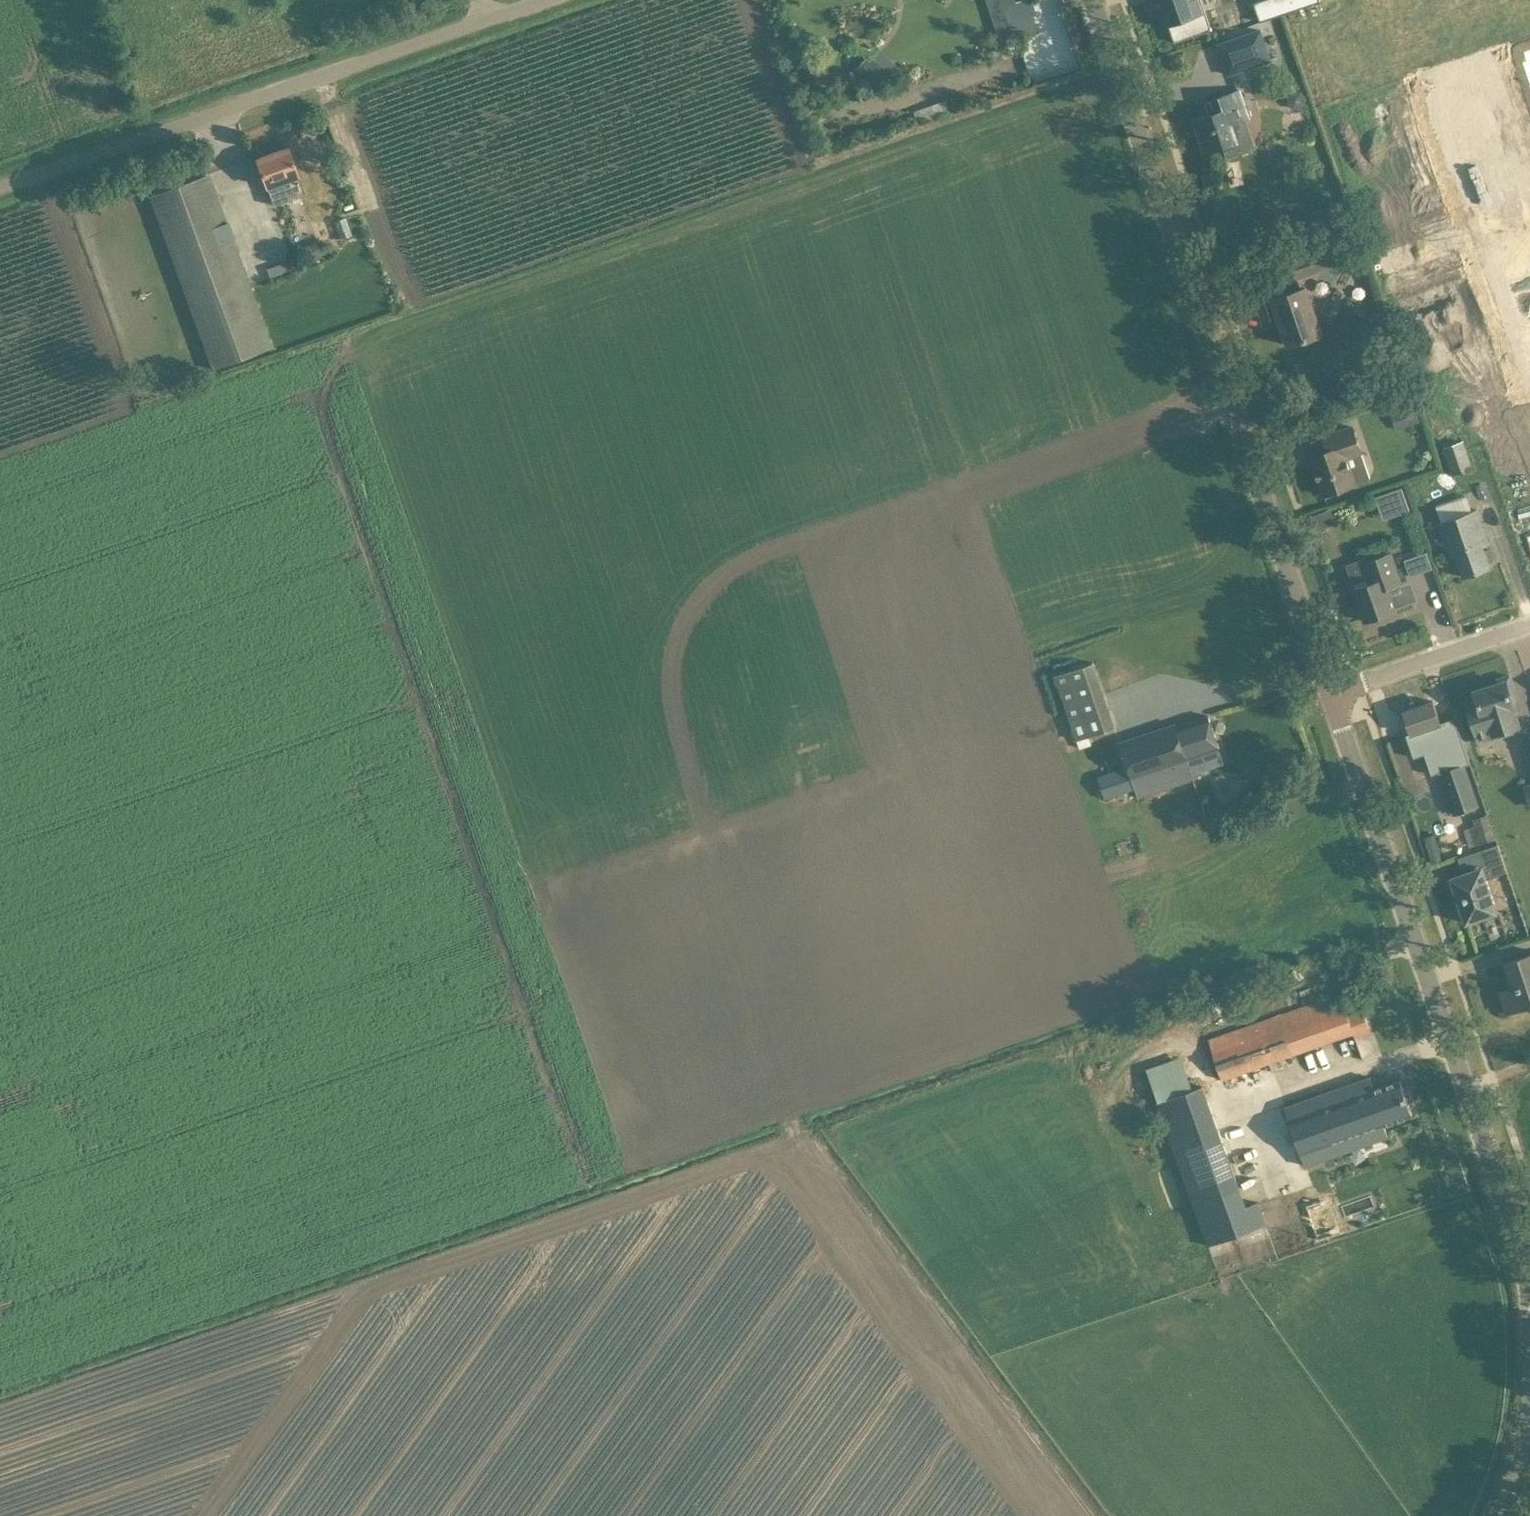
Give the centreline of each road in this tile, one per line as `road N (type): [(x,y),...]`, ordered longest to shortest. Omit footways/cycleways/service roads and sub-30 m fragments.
road 1 (residential): [(1331,693),(1094,0)]
road 2 (residential): [(1529,1339),(1515,1232),(1331,693)]
road 3 (unclassified): [(0,185),(539,0)]
road 4 (residential): [(1529,170),(1498,70),(1431,92),(1529,377)]
road 5 (residential): [(1331,693),(1529,624)]

